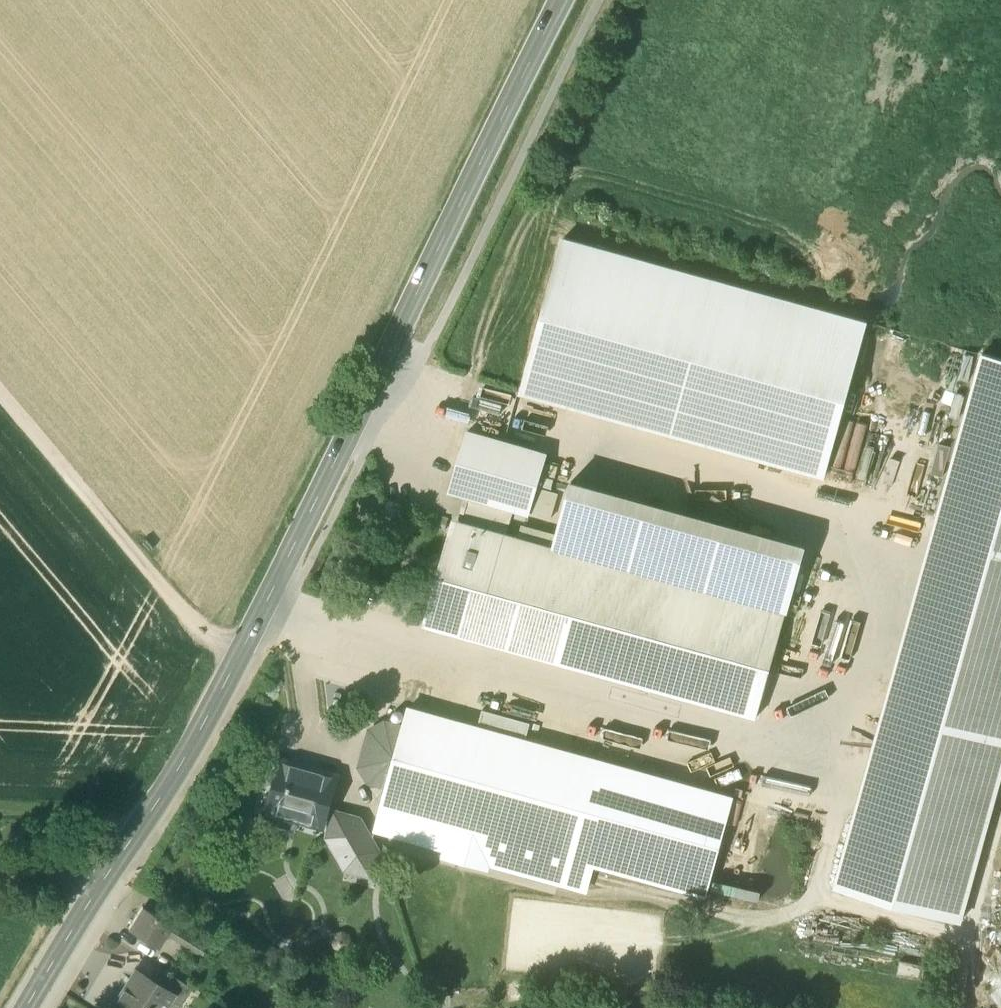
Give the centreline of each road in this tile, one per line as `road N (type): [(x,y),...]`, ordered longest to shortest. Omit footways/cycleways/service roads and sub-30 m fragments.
road 1 (primary): [(26,1007),(240,656),(562,0)]
road 2 (track): [(240,656),(195,626),(0,395)]
road 3 (track): [(970,1007),(973,951),(965,937),(819,892)]
road 4 (track): [(136,832),(81,804),(0,802)]

